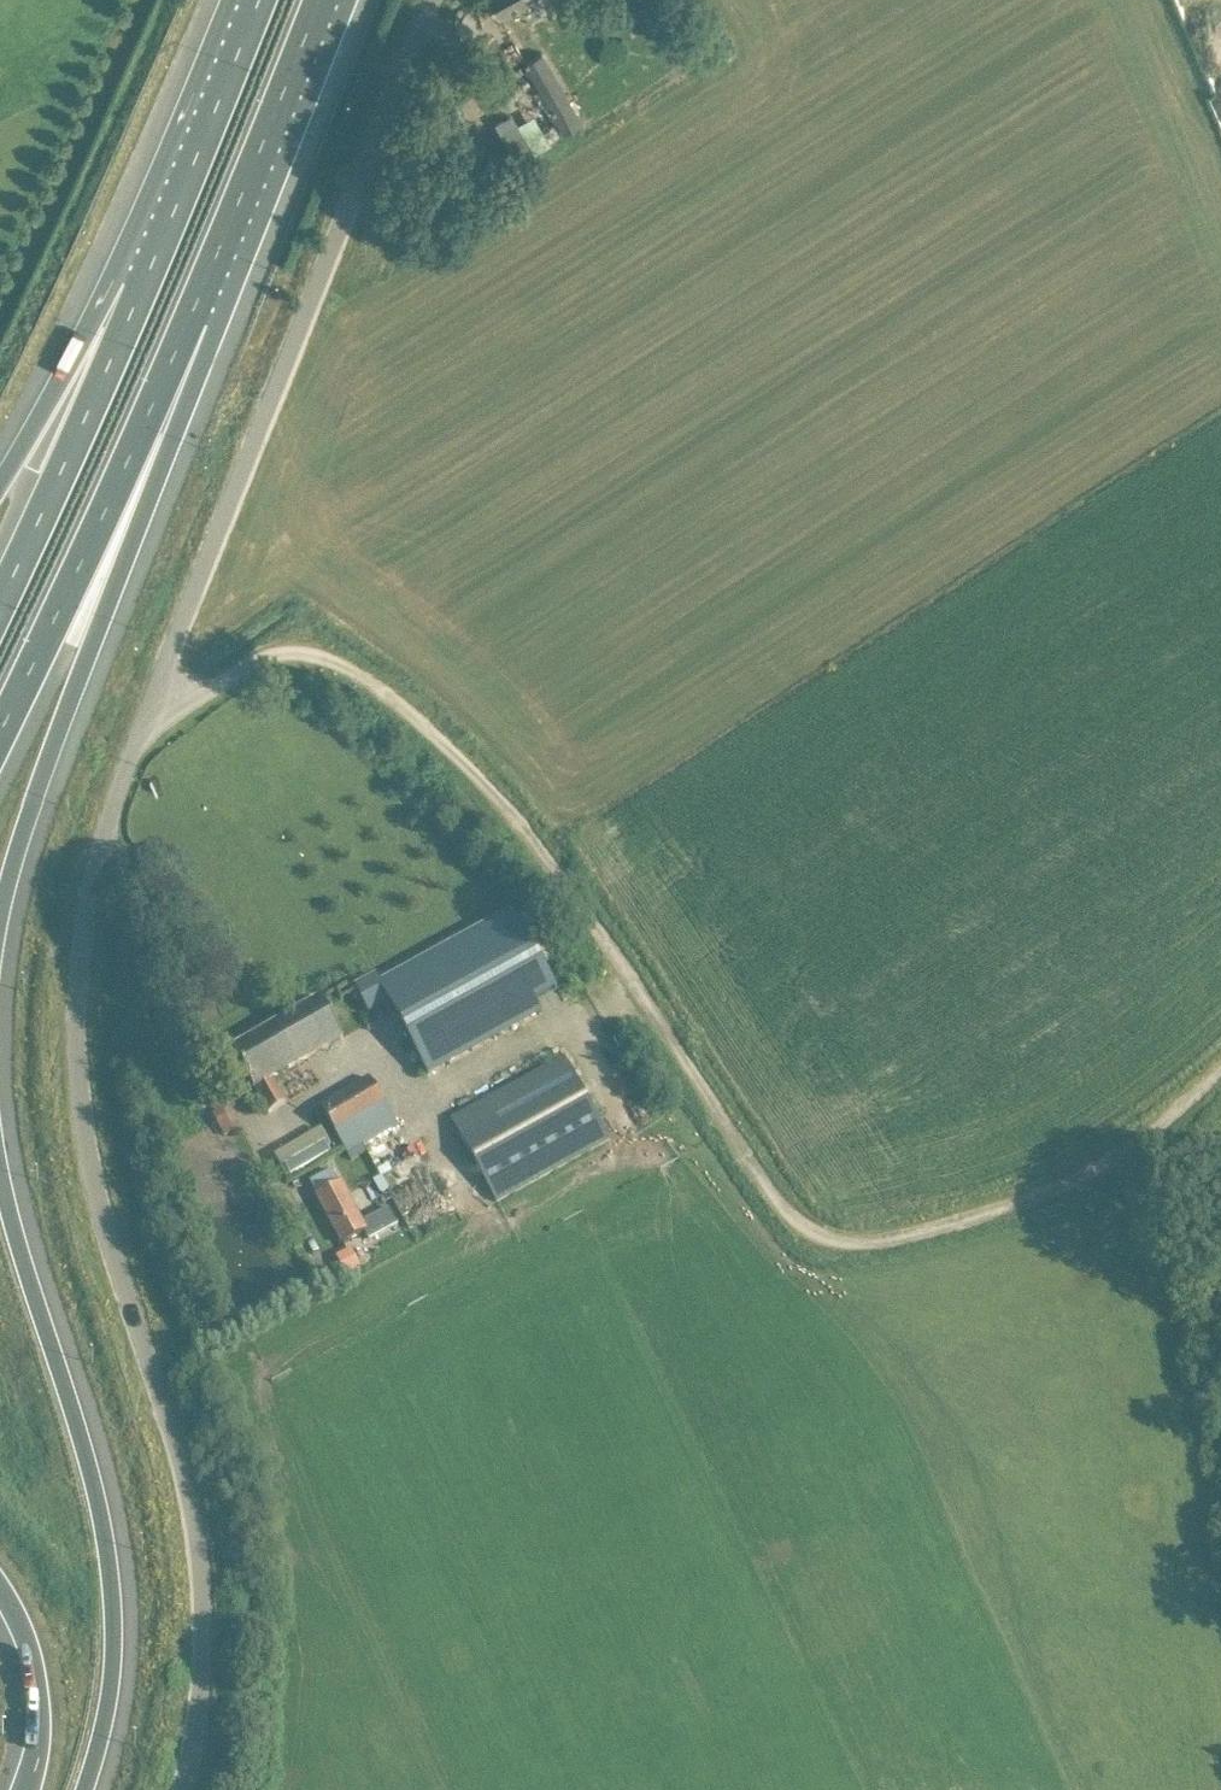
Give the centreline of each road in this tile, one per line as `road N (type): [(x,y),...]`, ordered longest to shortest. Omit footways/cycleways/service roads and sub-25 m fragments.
road 1 (track): [(237,676),(271,657),(329,657),(480,779),(524,823),(783,1211),(821,1238),(908,1234),(1067,1183),(1220,1069)]
road 2 (unclassified): [(186,1789),(206,1576),(181,1446),(97,1205),(81,1055),(78,948),(109,822),(152,717)]
road 3 (unclassified): [(152,717),(438,0)]
road 4 (motorway): [(84,1789),(107,1711),(113,1644),(106,1546),(0,1171)]
road 5 (motorway): [(0,914),(194,313)]
road 6 (motorway): [(0,733),(194,313)]
road 7 (motorway): [(139,285),(0,622)]
road 8 (motorway): [(194,313),(319,0)]
road 9 (motorway): [(253,0),(139,285)]
road 10 (motorway): [(139,285),(0,485)]
road 11 (motorway): [(0,1585),(33,1663),(40,1710),(25,1789)]

